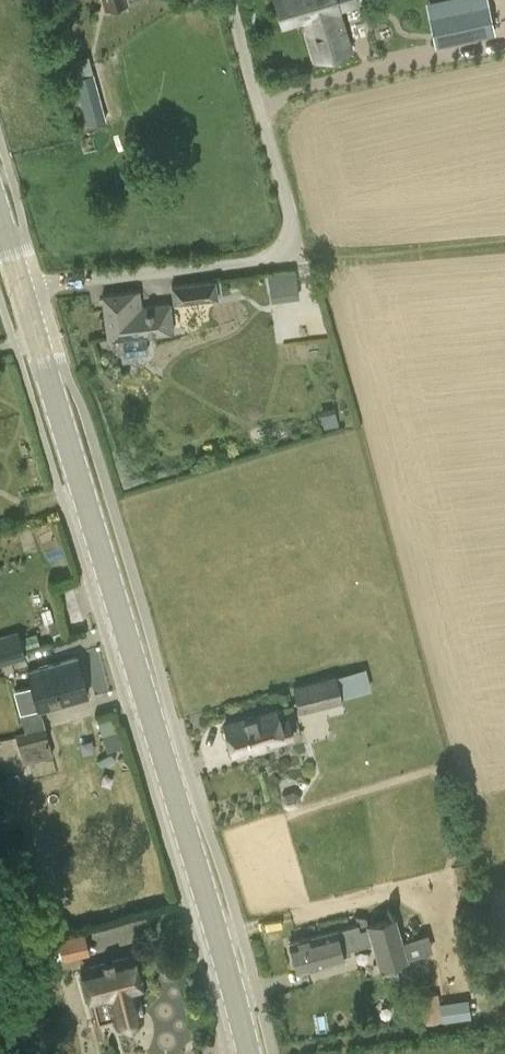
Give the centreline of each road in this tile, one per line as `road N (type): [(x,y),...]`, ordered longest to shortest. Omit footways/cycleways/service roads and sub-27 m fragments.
road 1 (secondary): [(249,1053),(21,293)]
road 2 (unclassified): [(21,293),(293,254),(230,0)]
road 3 (track): [(293,254),(325,259),(504,244)]

